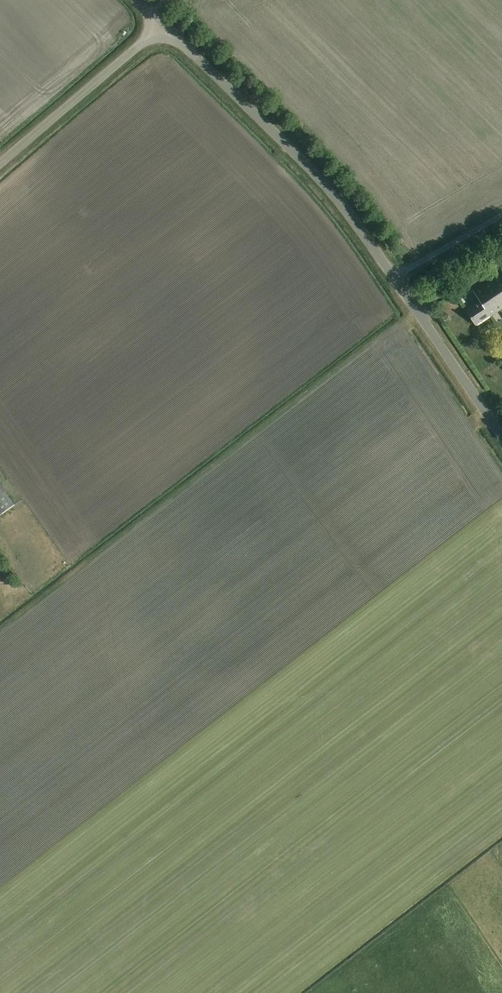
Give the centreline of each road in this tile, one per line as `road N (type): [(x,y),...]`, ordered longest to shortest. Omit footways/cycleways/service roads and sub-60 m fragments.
road 1 (unclassified): [(501,436),(357,226),(164,25)]
road 2 (unclassified): [(0,162),(164,25)]

